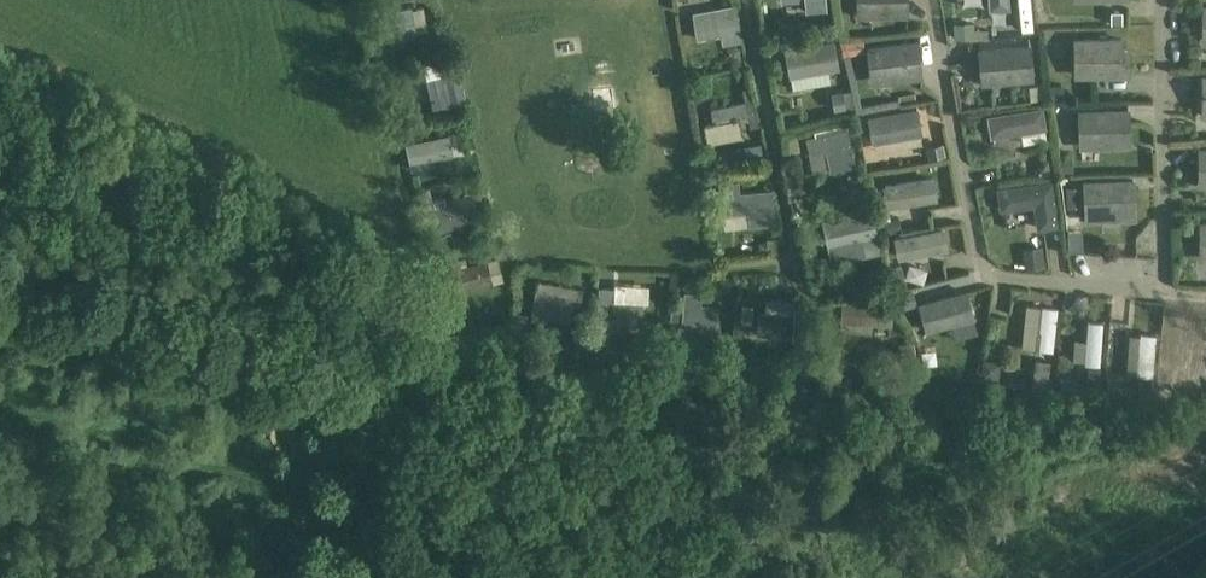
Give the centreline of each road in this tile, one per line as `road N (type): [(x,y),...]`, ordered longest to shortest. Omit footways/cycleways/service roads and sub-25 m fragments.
road 1 (residential): [(1168,294),(999,282),(978,266),(926,0)]
road 2 (track): [(408,577),(332,508),(266,473),(164,456),(61,419),(0,410)]
road 3 (residential): [(1168,294),(1162,0)]
road 4 (residential): [(799,271),(749,0)]

